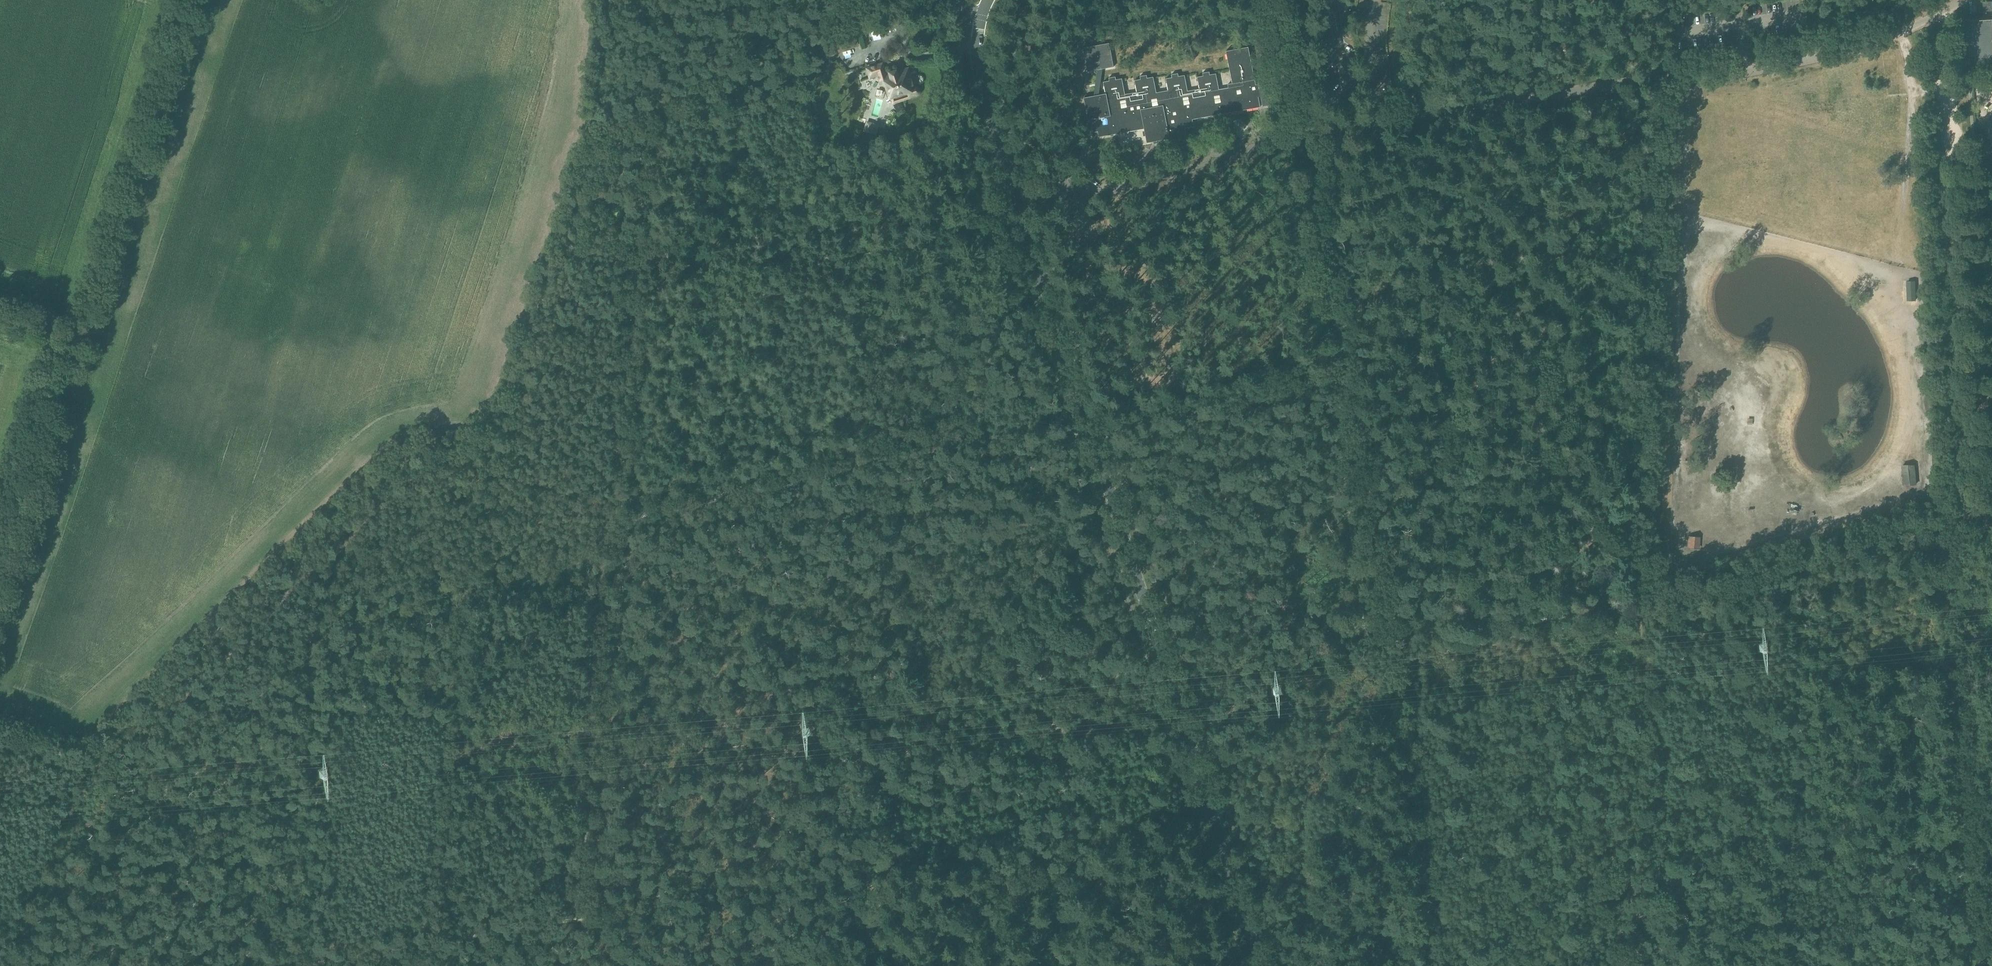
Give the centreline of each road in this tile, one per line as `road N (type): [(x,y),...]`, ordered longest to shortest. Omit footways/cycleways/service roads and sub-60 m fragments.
road 1 (tertiary): [(1261,965),(981,80),(981,16)]
road 2 (track): [(893,965),(860,875),(318,965)]
road 3 (track): [(1984,462),(1959,1)]
road 4 (track): [(576,922),(593,606),(608,589),(619,517)]
road 5 (track): [(1937,522),(1958,889)]
road 6 (track): [(185,0),(78,322)]
road 7 (track): [(1417,965),(1430,898),(1384,636)]
road 8 (track): [(1991,827),(1669,867)]
road 9 (track): [(1640,610),(1669,867)]
road 10 (track): [(78,322),(0,560)]
road 11 (track): [(1965,965),(1958,889),(1991,852)]

